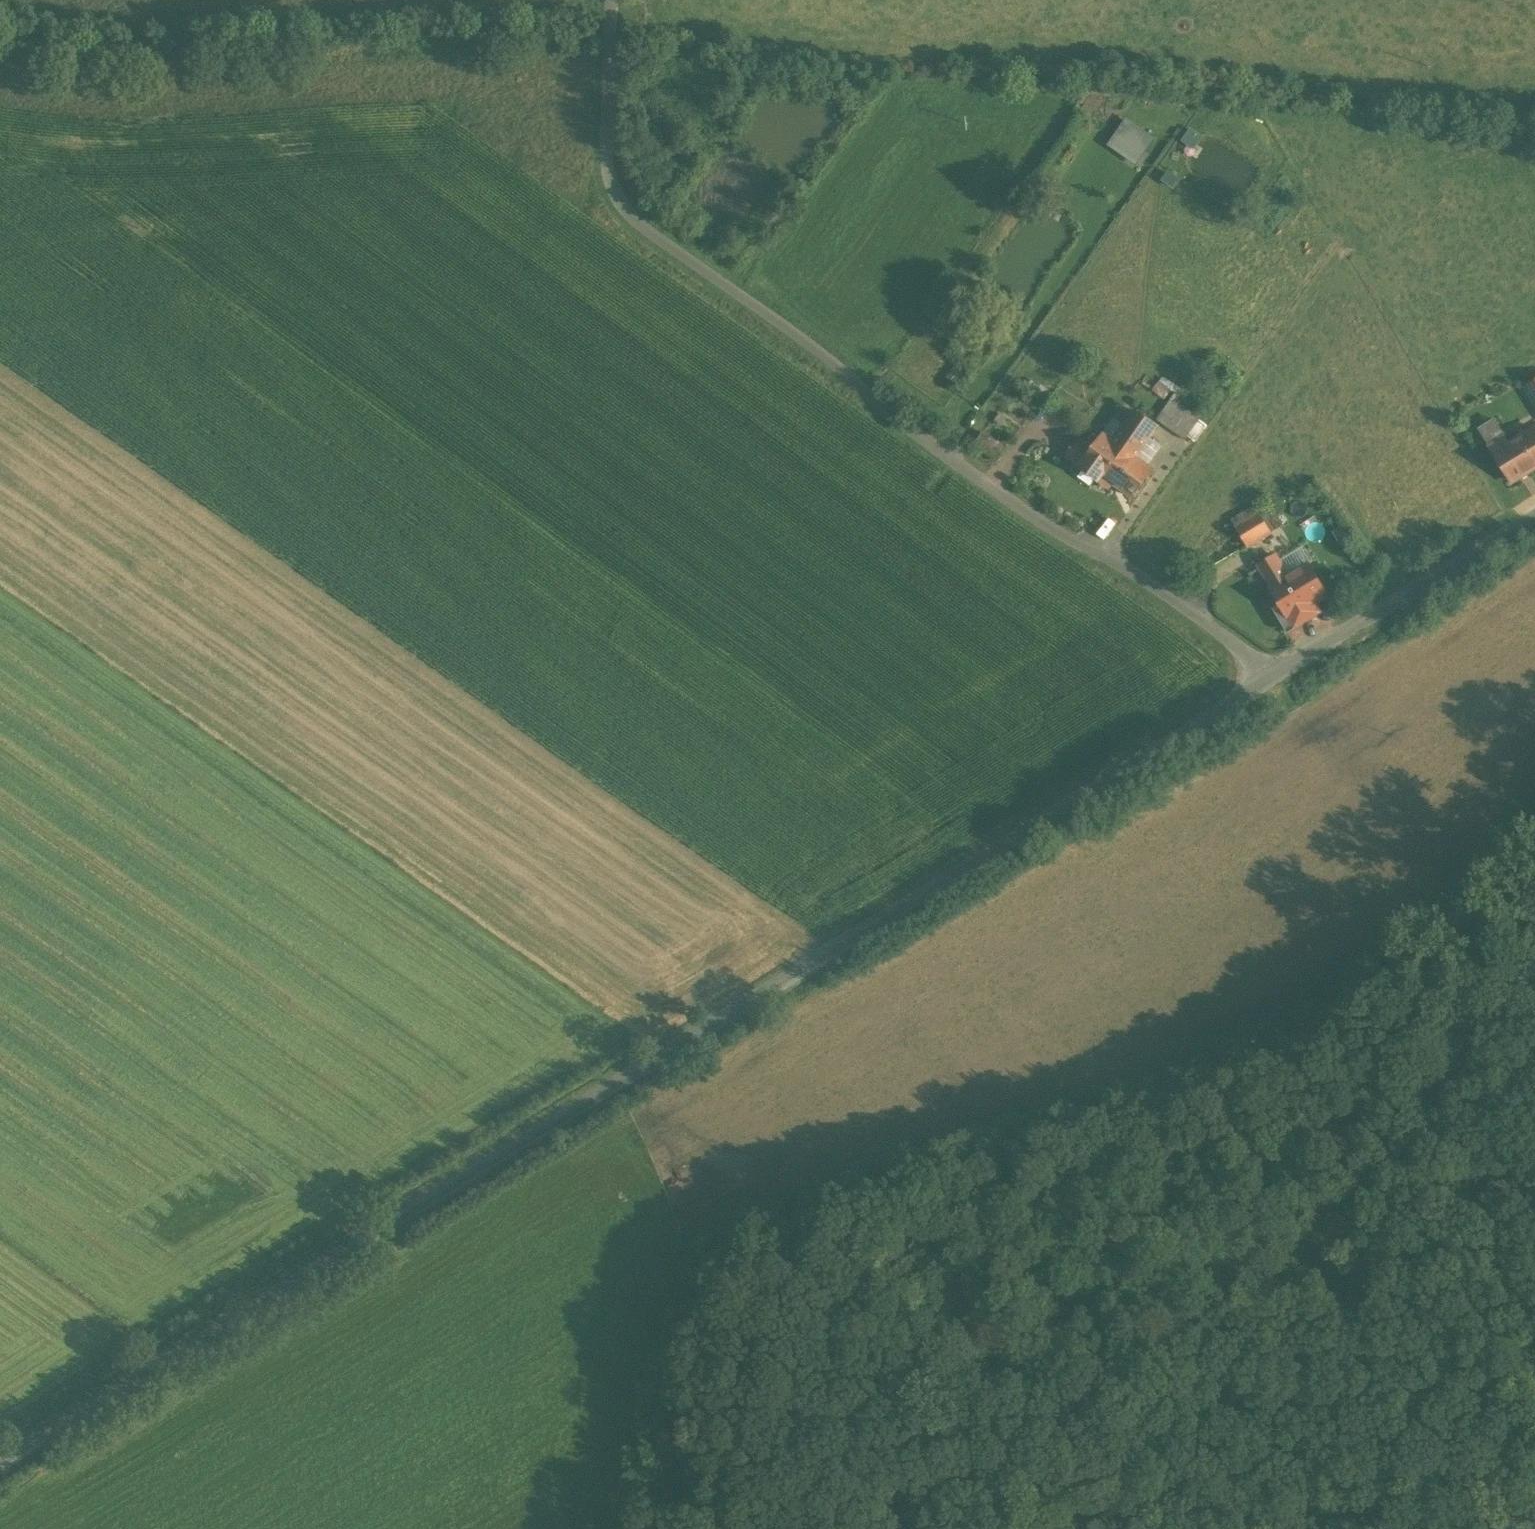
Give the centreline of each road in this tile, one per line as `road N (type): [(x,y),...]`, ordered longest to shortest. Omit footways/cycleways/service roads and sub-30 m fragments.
road 1 (unclassified): [(1273,676),(0,1458)]
road 2 (unclassified): [(617,0),(615,197),(645,237),(1273,676)]
road 3 (unclassified): [(1273,676),(1534,518)]

